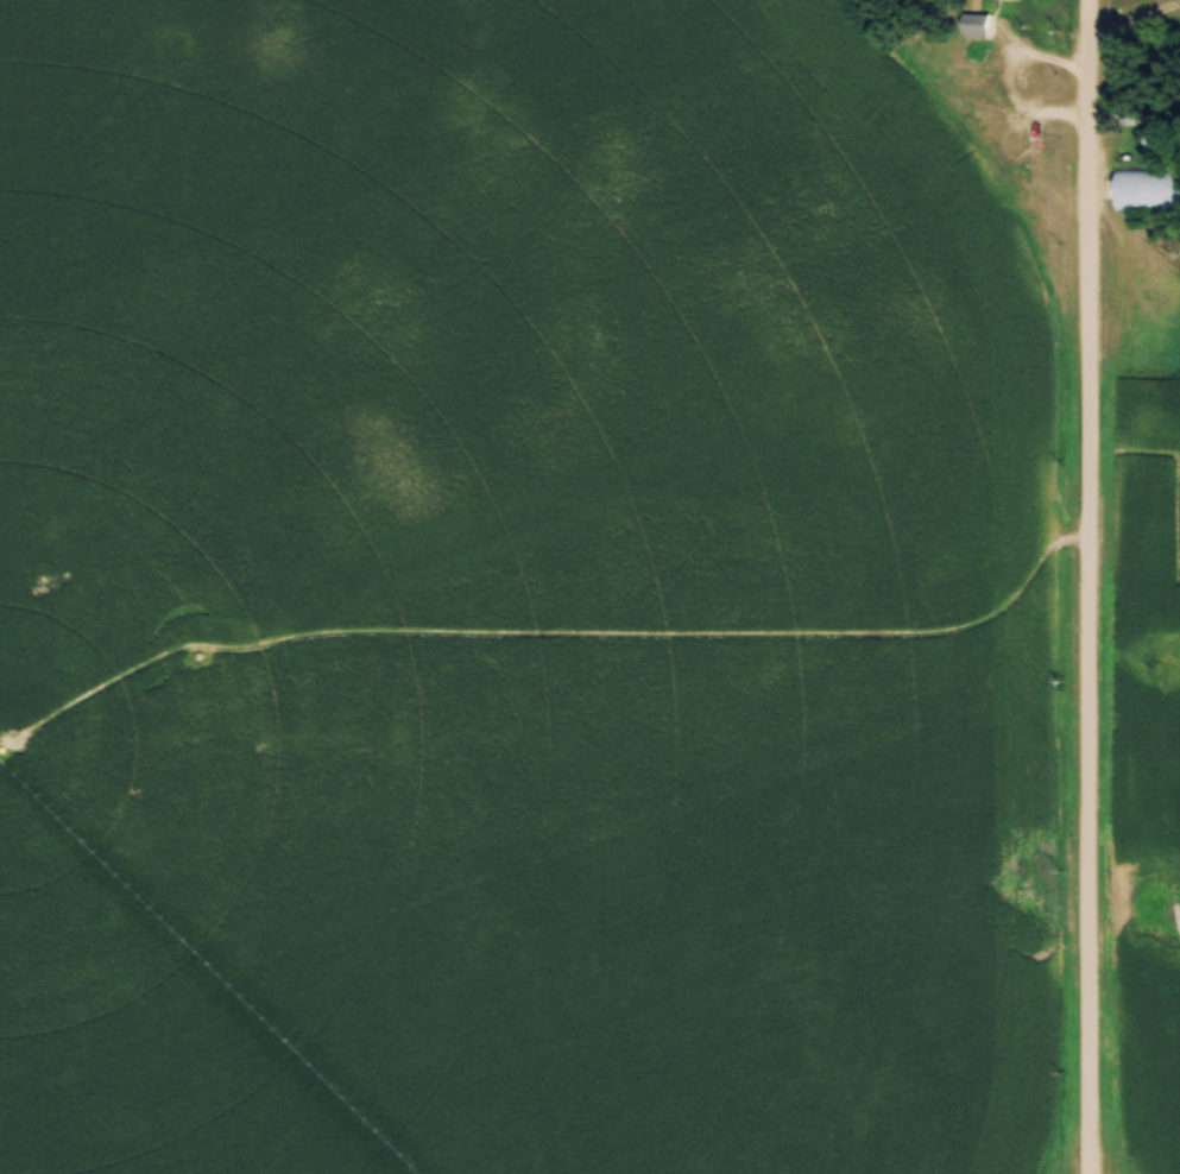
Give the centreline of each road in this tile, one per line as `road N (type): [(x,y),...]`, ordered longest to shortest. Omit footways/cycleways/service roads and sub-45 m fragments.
road 1 (residential): [(1088,1173),(1088,0)]

